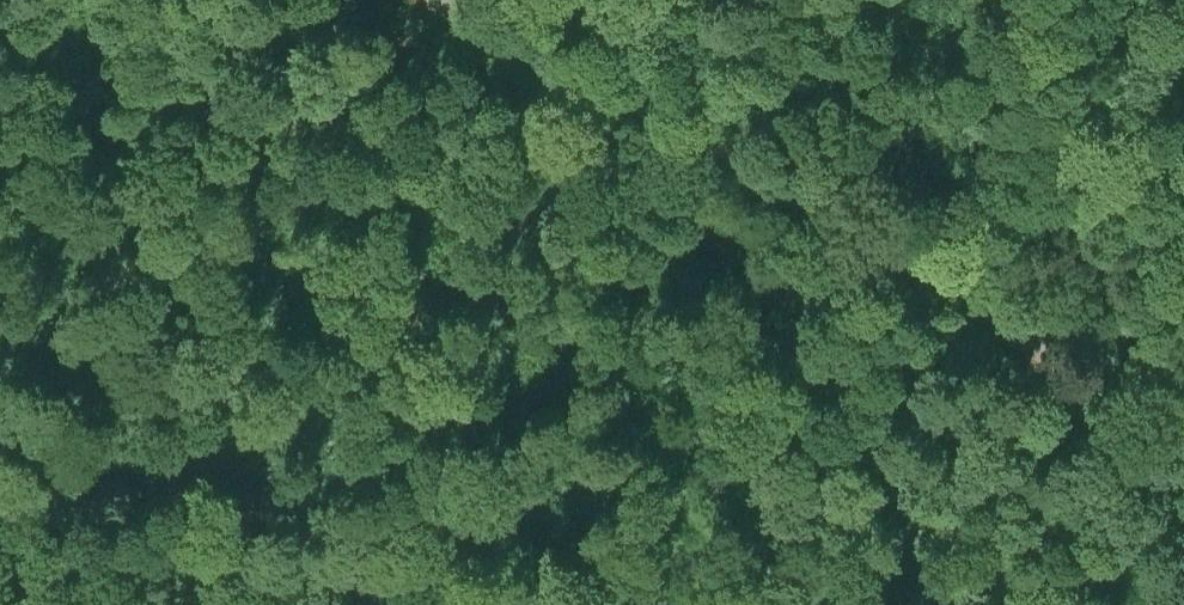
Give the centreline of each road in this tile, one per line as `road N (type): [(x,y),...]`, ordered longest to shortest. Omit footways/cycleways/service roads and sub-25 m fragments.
road 1 (track): [(471,0),(892,224),(1042,329),(1092,374)]
road 2 (track): [(892,224),(897,172),(919,107),(1018,0)]
road 3 (unclassified): [(0,443),(57,604)]
road 4 (track): [(1092,374),(1183,467)]

